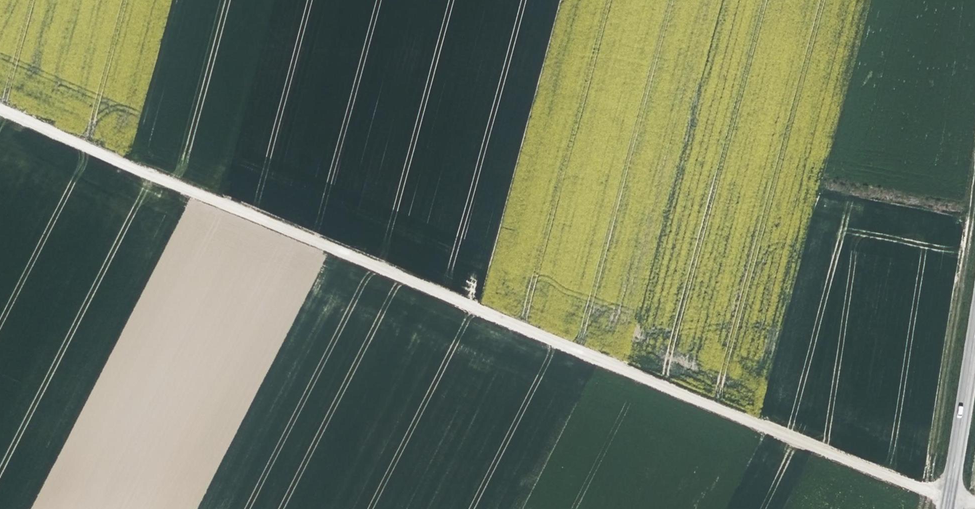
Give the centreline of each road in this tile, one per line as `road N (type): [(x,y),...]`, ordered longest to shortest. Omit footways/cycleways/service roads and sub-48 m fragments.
road 1 (track): [(947,494),(851,463),(0,109)]
road 2 (tertiary): [(947,494),(974,314)]

